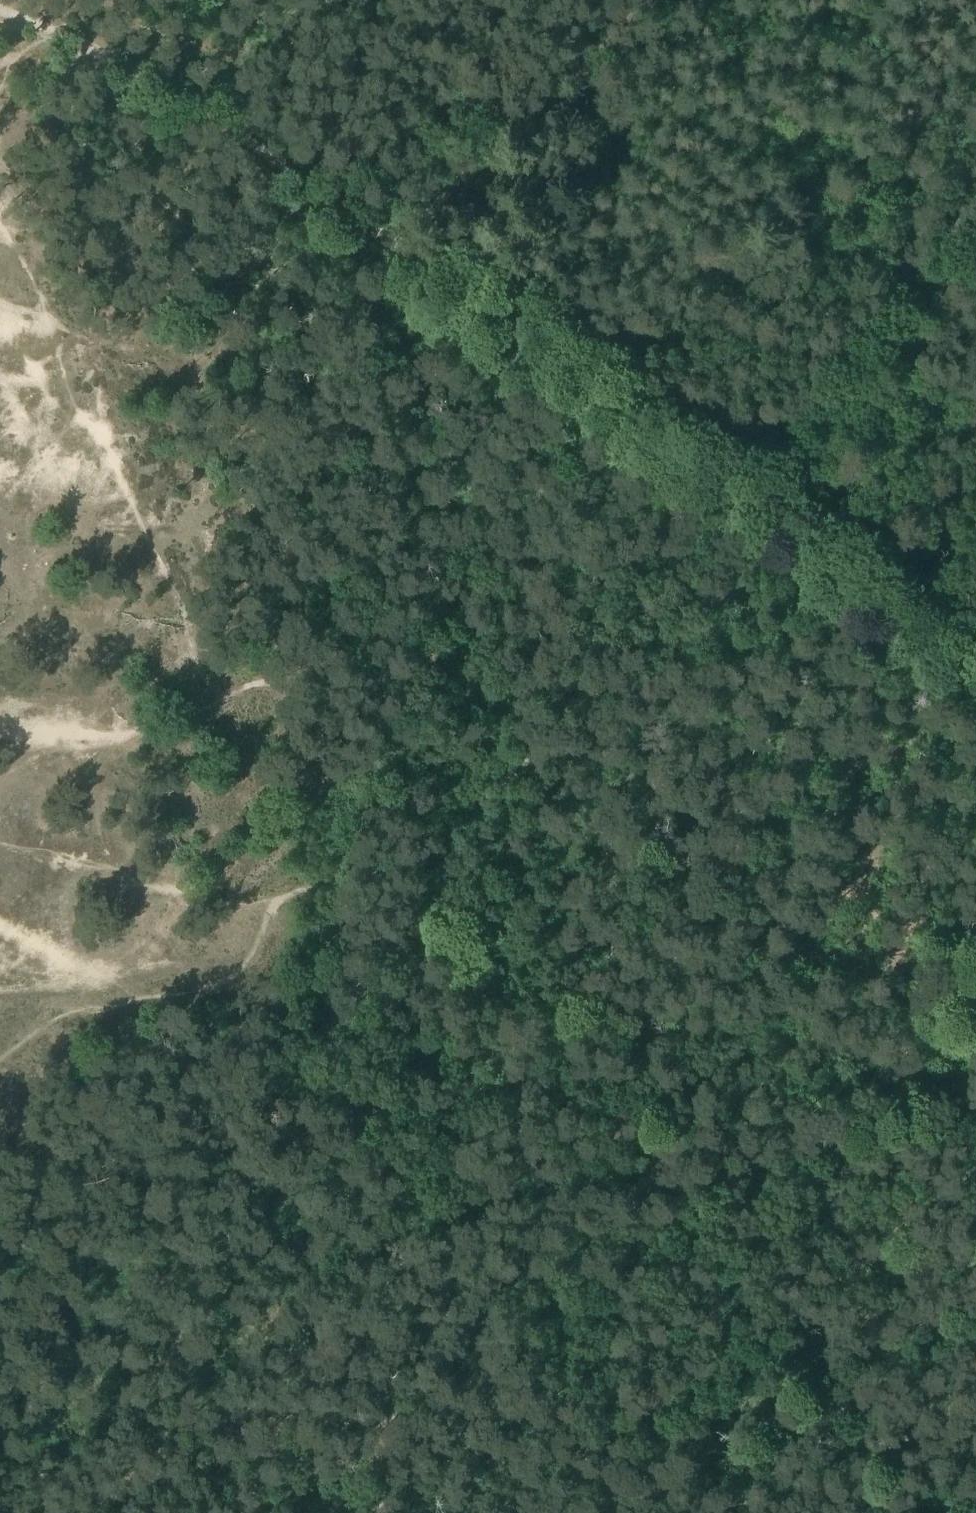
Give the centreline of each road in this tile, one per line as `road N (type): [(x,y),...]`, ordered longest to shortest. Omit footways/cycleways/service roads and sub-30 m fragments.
road 1 (track): [(31,8),(174,91),(416,257)]
road 2 (track): [(416,257),(756,507)]
road 3 (track): [(756,507),(975,676)]

